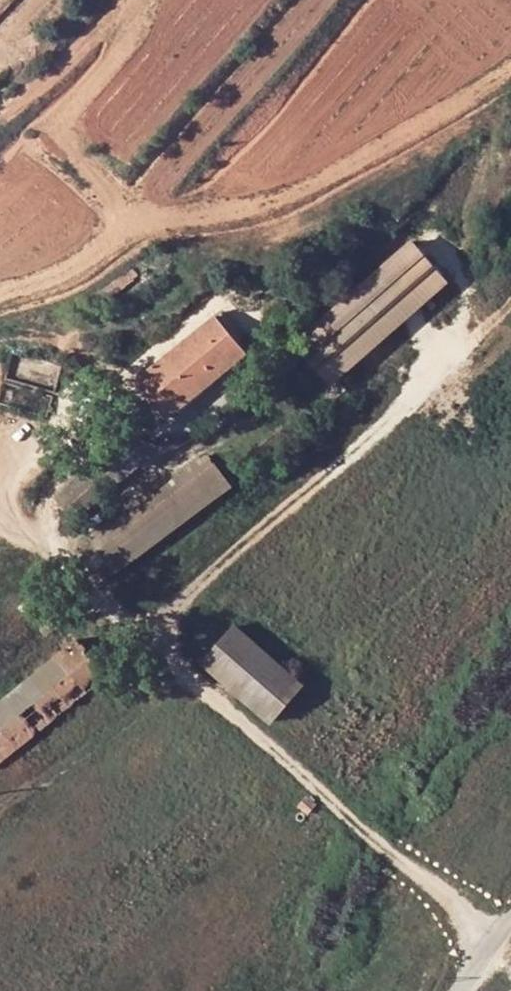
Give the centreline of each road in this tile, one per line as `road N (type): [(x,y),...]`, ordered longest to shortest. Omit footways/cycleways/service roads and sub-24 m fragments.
road 1 (track): [(497,935),(405,868),(182,675),(170,647),(175,607),(395,418),(510,302)]

